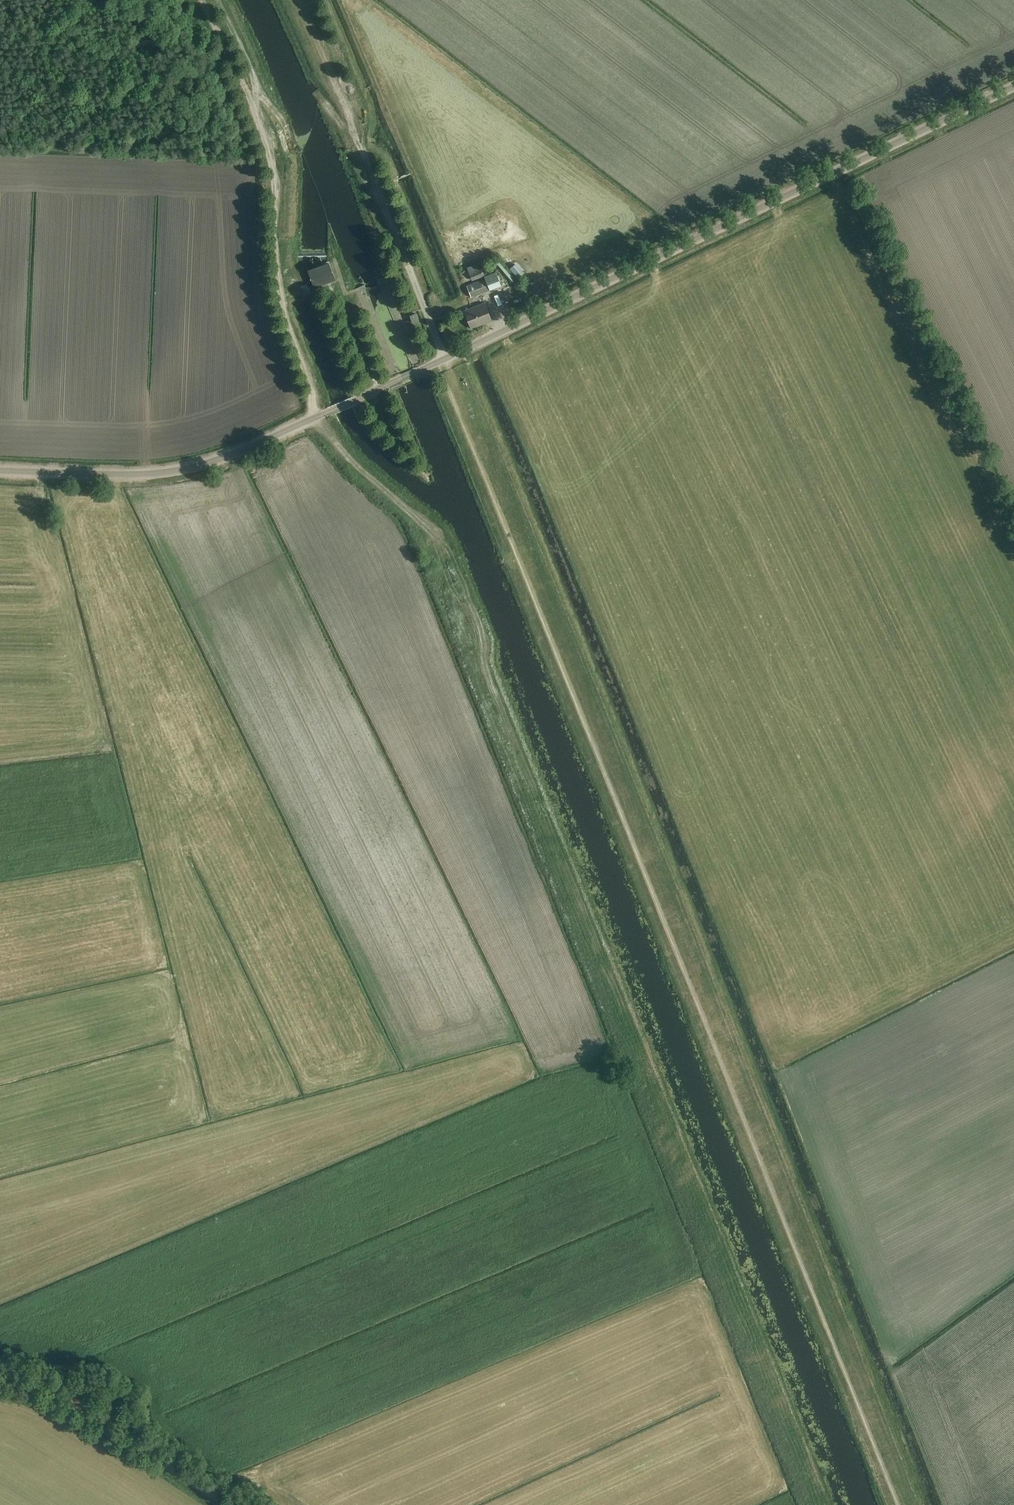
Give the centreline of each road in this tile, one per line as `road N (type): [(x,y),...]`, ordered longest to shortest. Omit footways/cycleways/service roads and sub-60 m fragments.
road 1 (unclassified): [(444,358),(1013,87)]
road 2 (track): [(317,417),(280,285),(280,167),(204,0)]
road 3 (unclassified): [(127,473),(218,458),(444,358)]
road 4 (track): [(300,0),(408,266)]
road 5 (track): [(0,1371),(81,1405),(229,1504)]
road 6 (unclassified): [(127,473),(0,470)]

